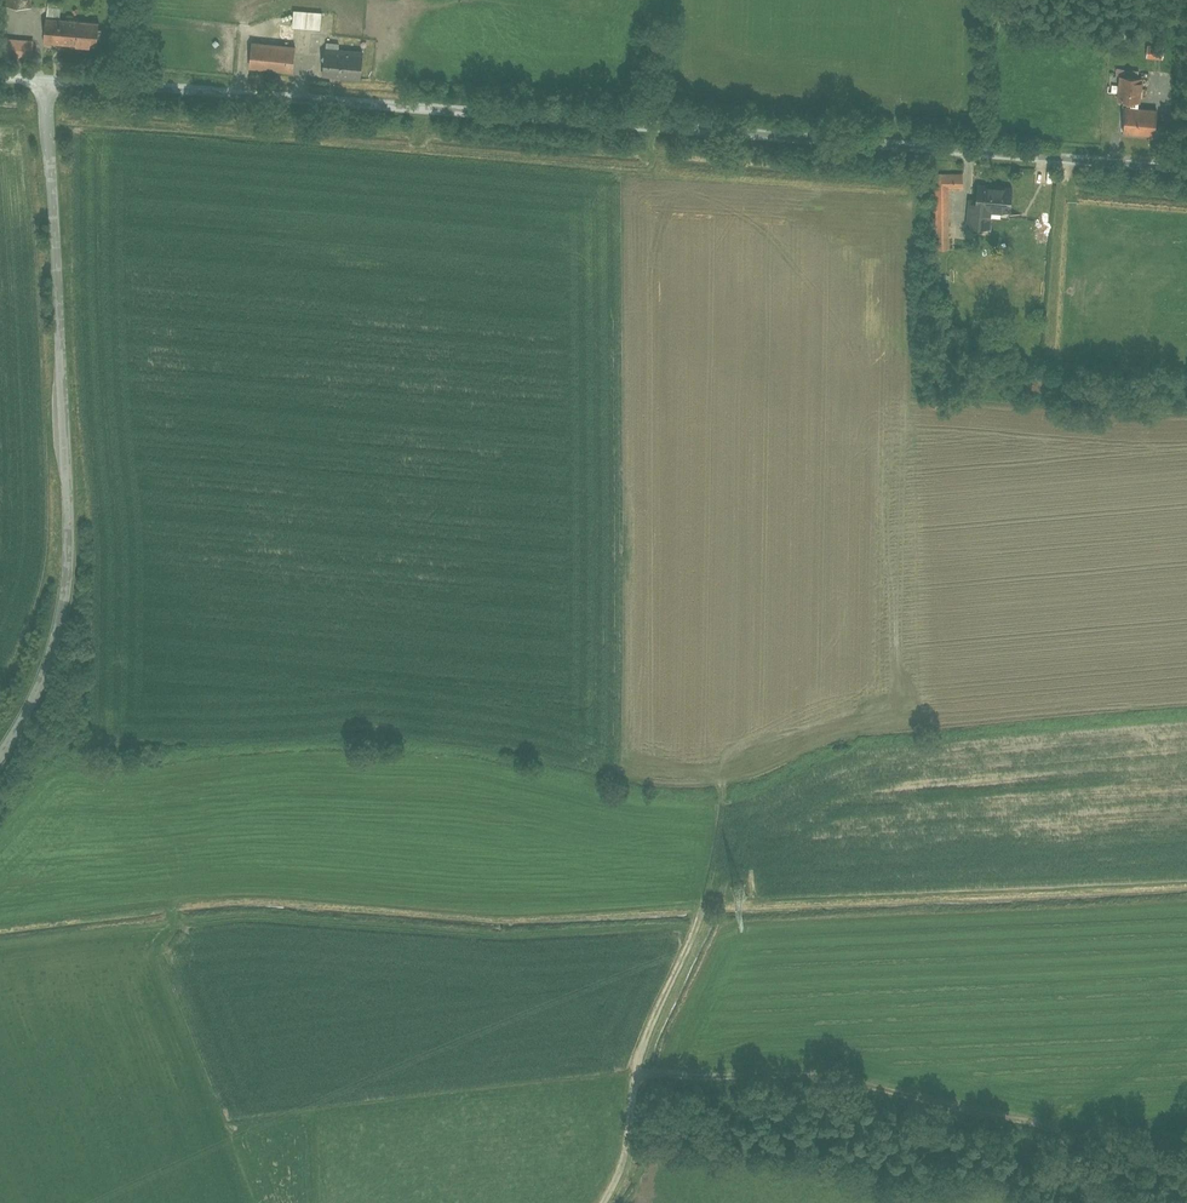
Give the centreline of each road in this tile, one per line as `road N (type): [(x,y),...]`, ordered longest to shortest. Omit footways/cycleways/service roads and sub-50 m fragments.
road 1 (unclassified): [(46,76),(1186,167)]
road 2 (unclassified): [(0,751),(42,674),(66,587),(46,76)]

